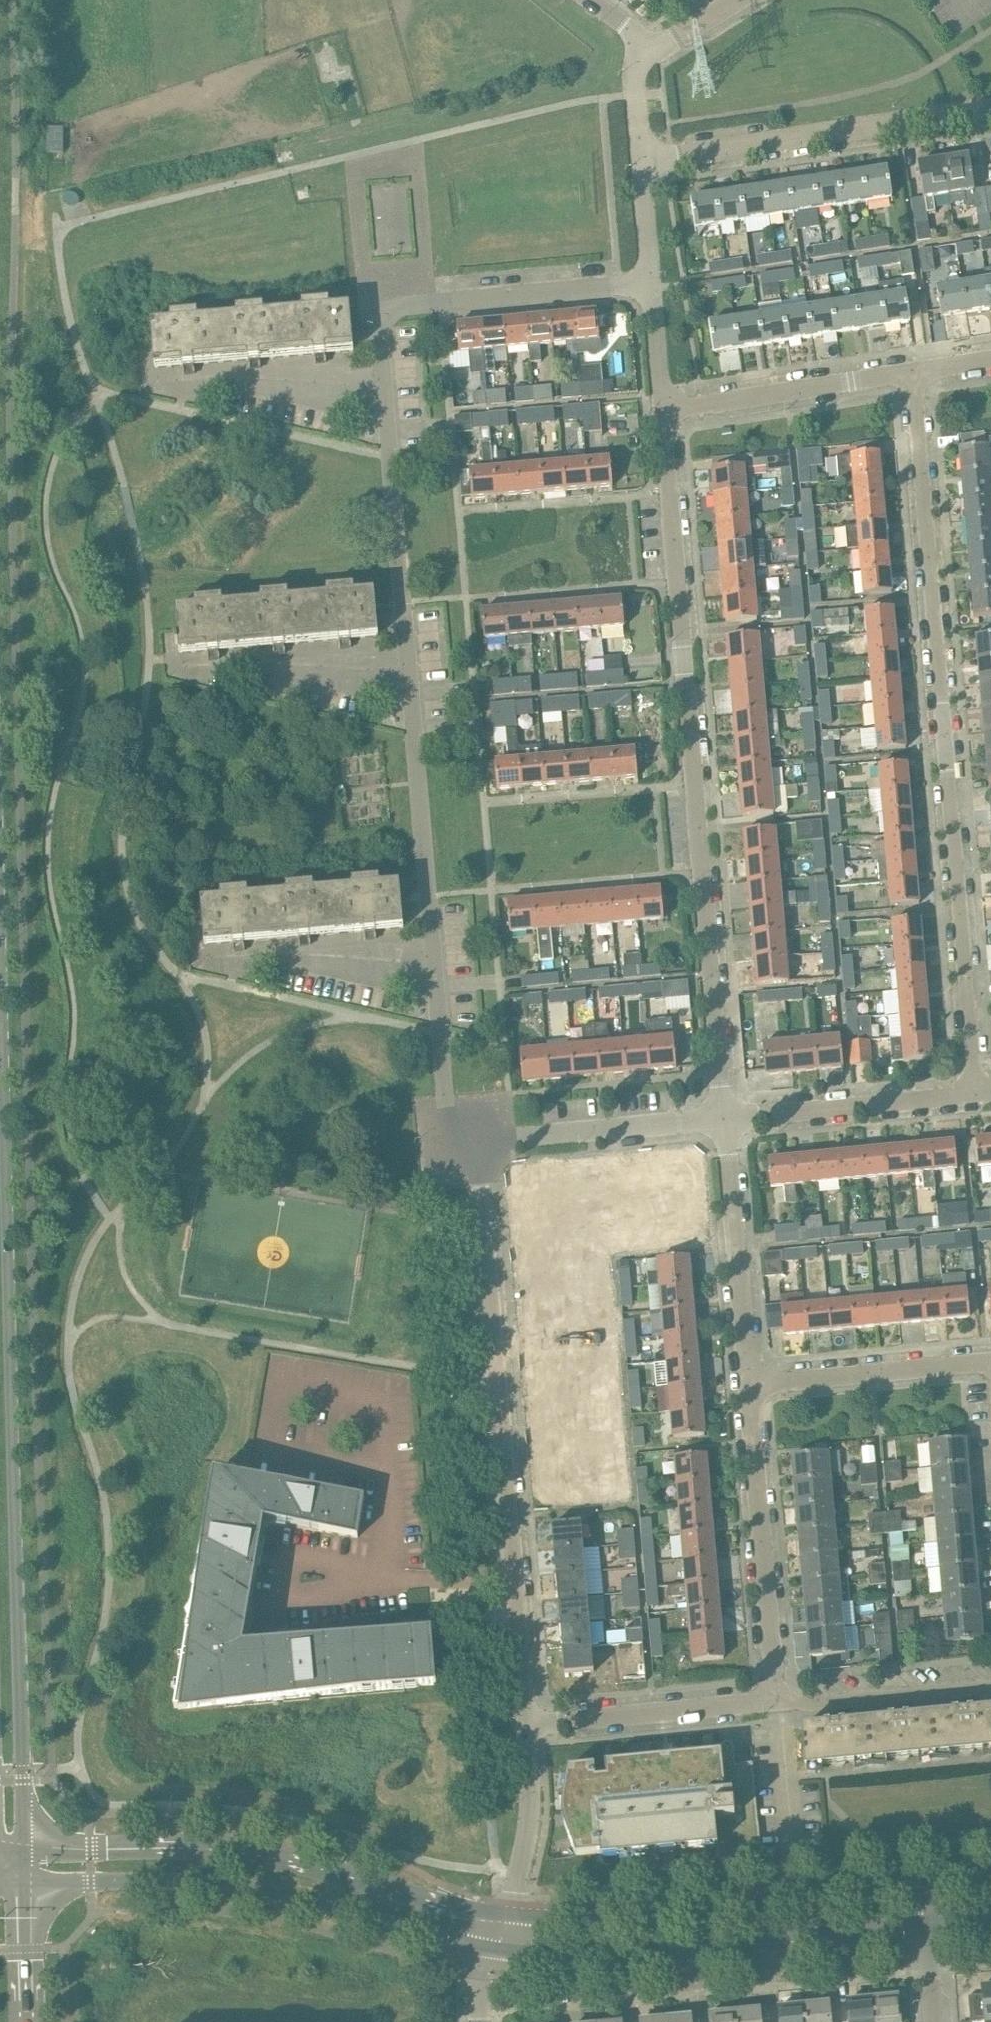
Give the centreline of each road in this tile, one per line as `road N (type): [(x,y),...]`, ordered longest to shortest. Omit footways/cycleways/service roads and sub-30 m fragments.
road 1 (residential): [(974,1095),(915,372)]
road 2 (secondary): [(23,1848),(18,1508),(0,1138)]
road 3 (residential): [(726,1119),(664,413)]
road 4 (residential): [(483,1143),(525,1723)]
road 5 (secondary): [(508,1914),(284,1861),(184,1848),(23,1848)]
road 6 (secondary): [(24,1885),(158,1883),(279,1898),(496,1950)]
road 7 (secondary): [(496,1950),(608,1954),(925,1924)]
road 8 (secondary): [(921,1884),(653,1917),(508,1914)]
road 9 (residential): [(640,164),(990,108)]
road 10 (residential): [(381,371),(382,330),(412,301),(650,280)]
road 11 (residential): [(776,1704),(749,1386)]
road 12 (residential): [(381,371),(408,659)]
road 13 (residential): [(408,659),(434,946)]
road 14 (residential): [(749,1386),(726,1119)]
road 15 (residential): [(144,352),(147,381),(177,386),(381,371)]
road 16 (residential): [(664,413),(915,372)]
road 17 (residential): [(525,1723),(776,1704)]
road 18 (residential): [(726,1119),(974,1095)]
road 19 (residential): [(483,1143),(726,1119)]
road 20 (residential): [(749,1386),(990,1363)]
road 21 (residential): [(434,946),(447,1130),(460,1143),(483,1143)]
road 22 (residential): [(776,1704),(990,1686)]
road 23 (residential): [(200,673),(408,659)]
road 24 (residential): [(229,961),(434,946)]
road 25 (residential): [(525,1723),(531,1819),(508,1914)]
road 26 (secondary): [(27,2021),(24,1885)]
road 27 (residential): [(664,413),(650,280)]

